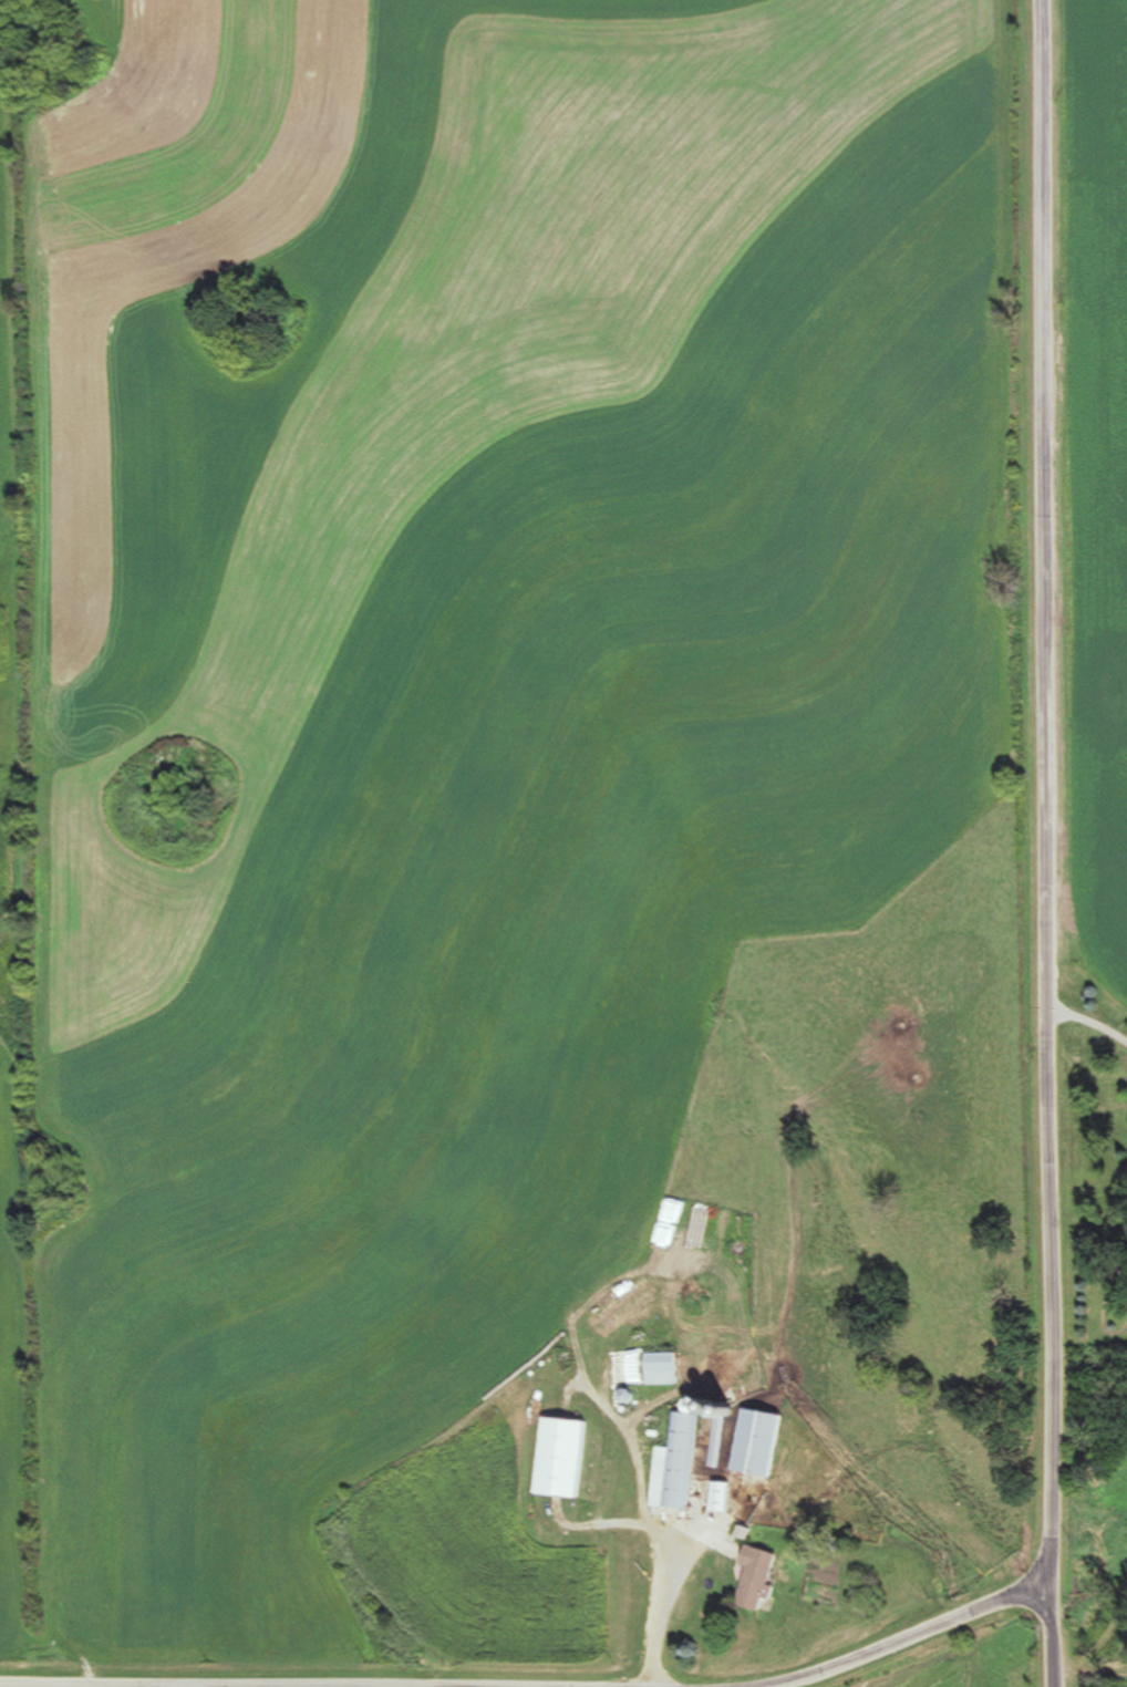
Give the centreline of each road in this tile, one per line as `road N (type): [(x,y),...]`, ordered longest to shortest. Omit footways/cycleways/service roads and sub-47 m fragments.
road 1 (residential): [(1027,1686),(1005,0)]
road 2 (residential): [(0,1642),(725,1628),(1026,1551)]

